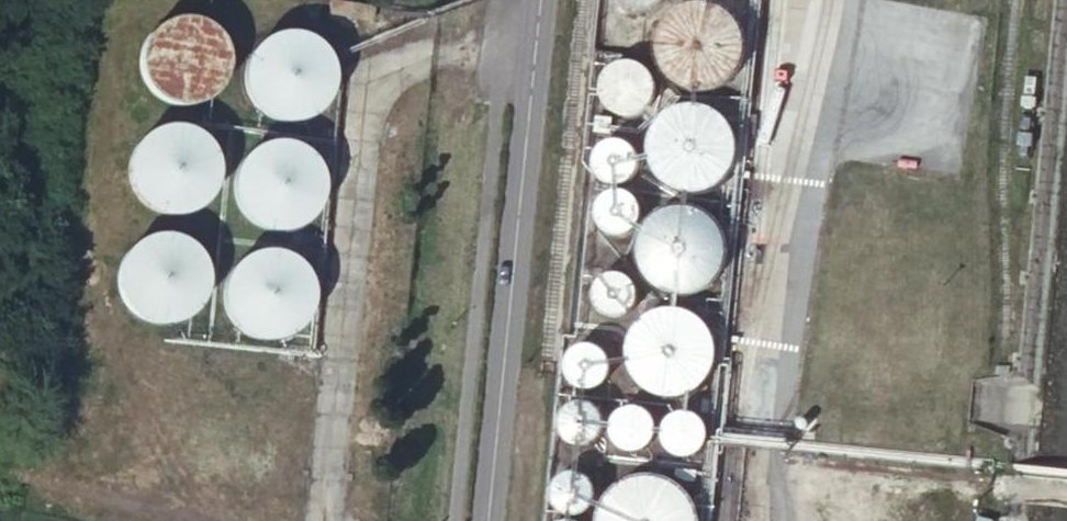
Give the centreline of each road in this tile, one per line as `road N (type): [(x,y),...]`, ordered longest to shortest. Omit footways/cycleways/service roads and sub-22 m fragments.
road 1 (secondary): [(540,0),(488,520)]

